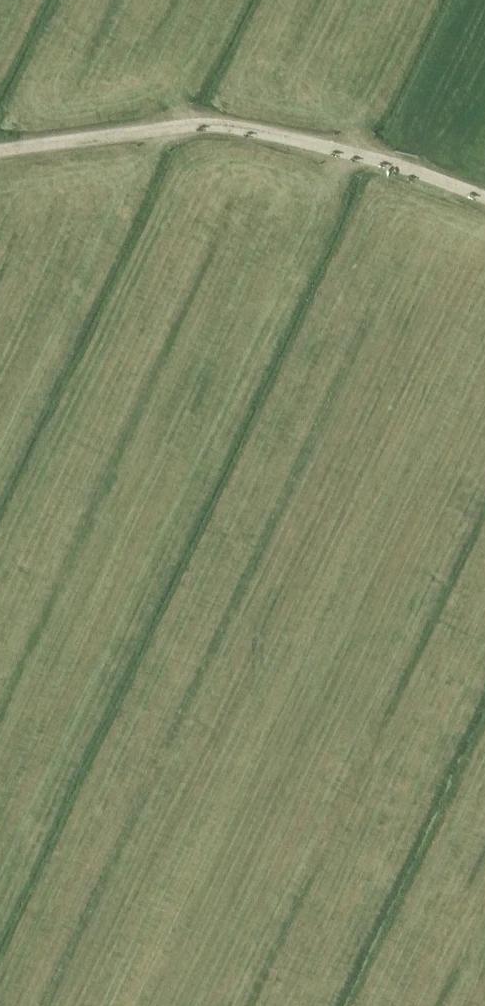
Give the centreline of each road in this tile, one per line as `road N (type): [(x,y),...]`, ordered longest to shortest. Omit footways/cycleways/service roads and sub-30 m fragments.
road 1 (track): [(484,193),(238,128),(0,153)]

